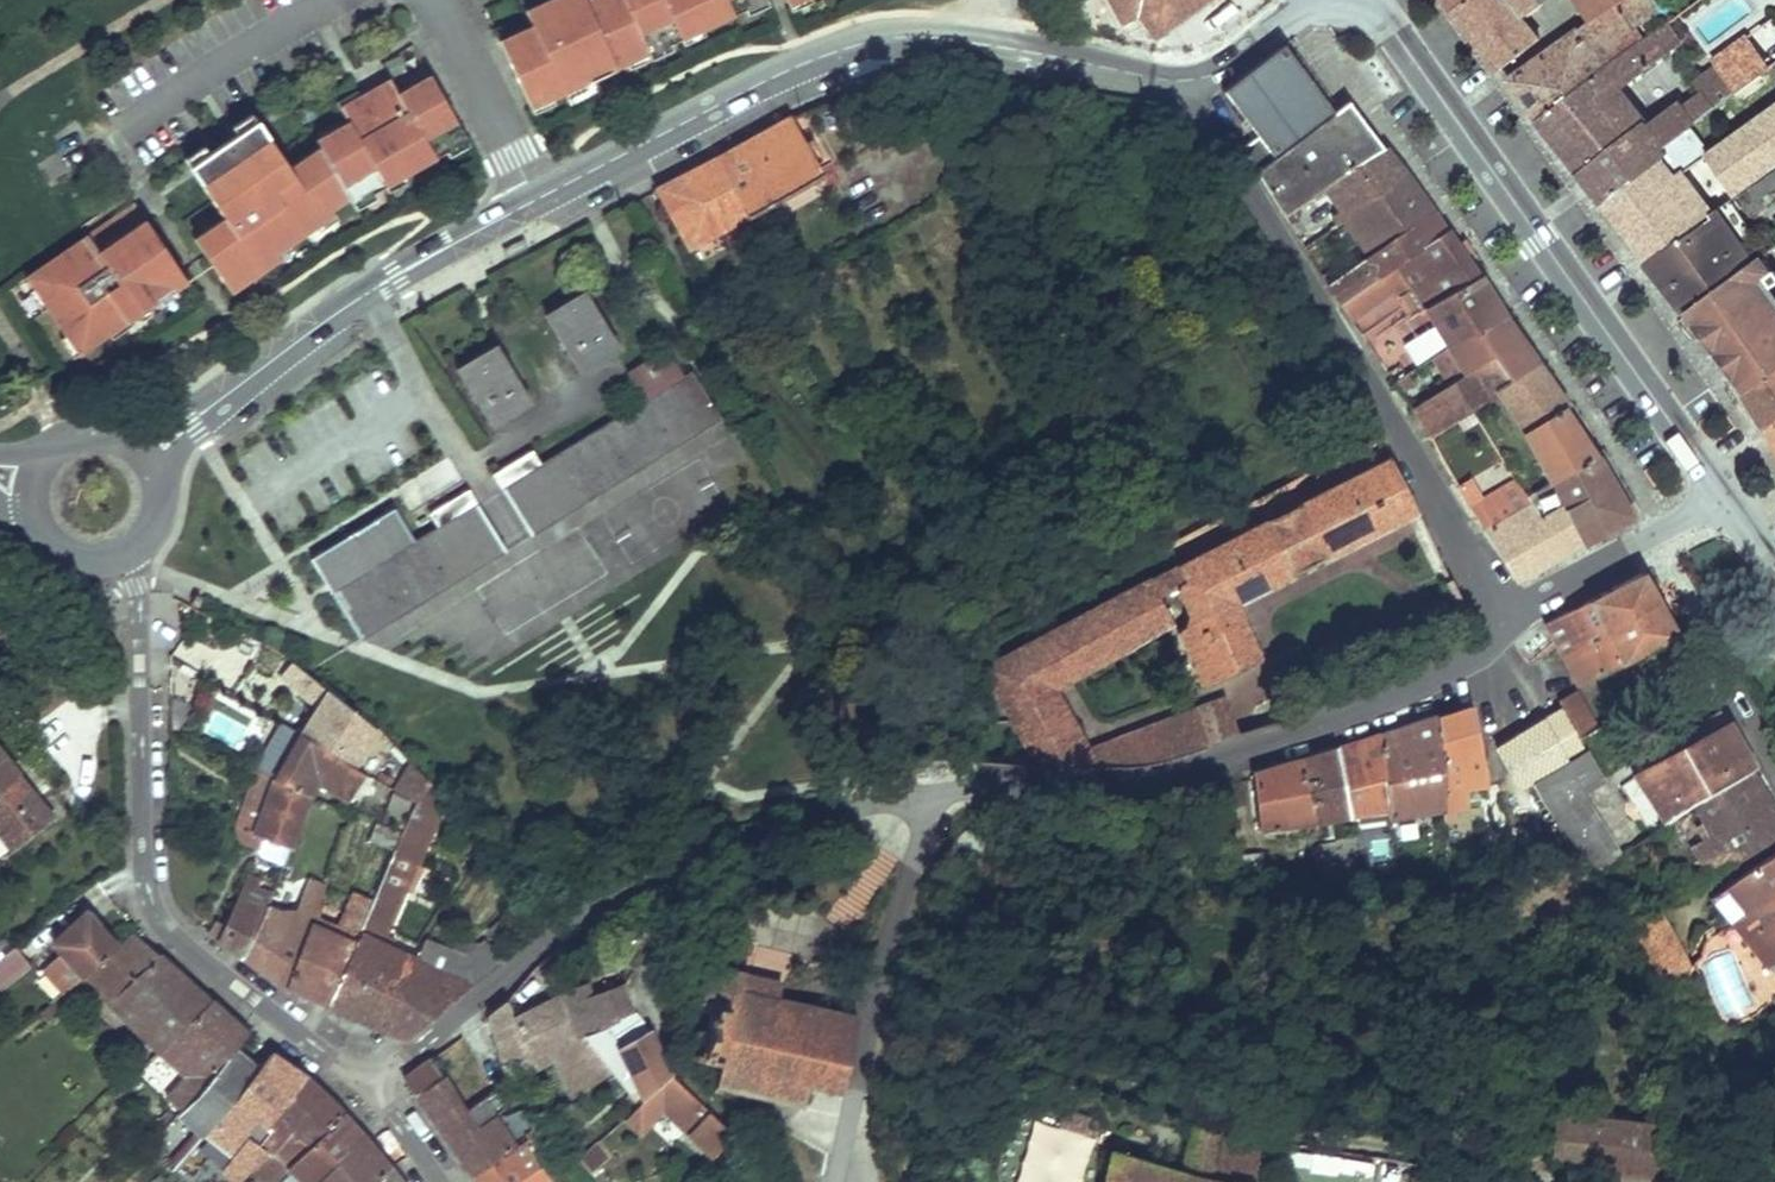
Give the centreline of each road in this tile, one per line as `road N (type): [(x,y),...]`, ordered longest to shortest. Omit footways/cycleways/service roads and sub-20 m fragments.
road 1 (residential): [(1508,626),(1453,670),(1377,705),(1188,768),(928,790),(791,814),(550,935),(369,1083)]
road 2 (tertiary): [(1191,80),(950,39),(893,37),(840,49),(376,285),(192,421)]
road 3 (residential): [(369,1083),(197,954),(159,911),(141,848),(132,551)]
road 4 (residential): [(1191,80),(1508,626)]
road 5 (tertiary): [(1724,495),(1366,0)]
road 6 (residential): [(1724,495),(1545,596),(1508,626)]
road 7 (tertiary): [(1309,0),(1218,72),(1191,80)]
road 8 (residential): [(369,1083),(438,1181)]

